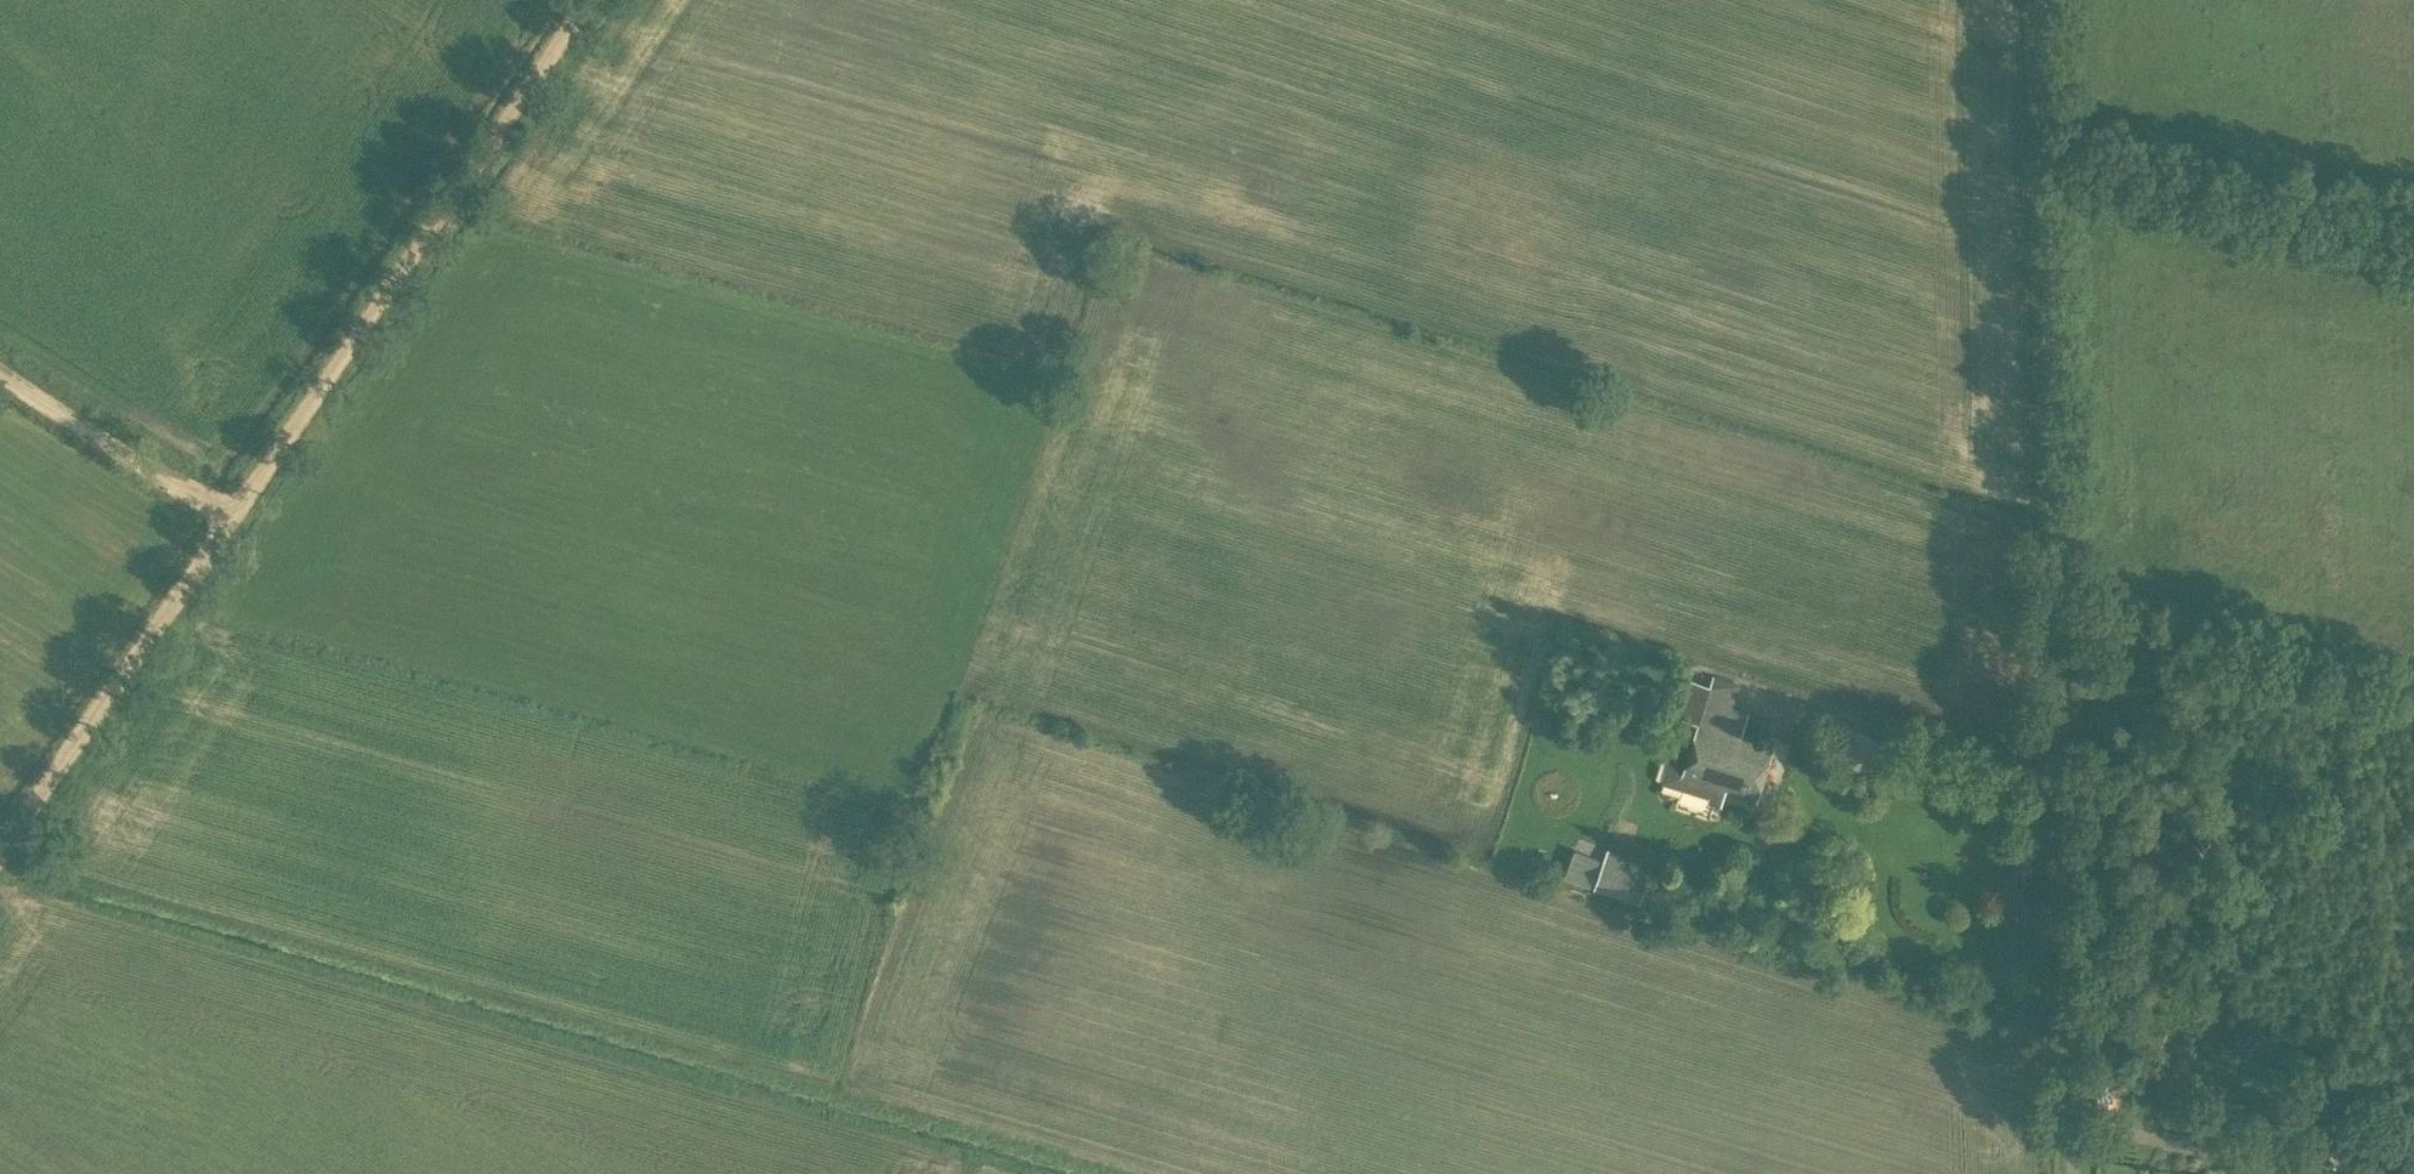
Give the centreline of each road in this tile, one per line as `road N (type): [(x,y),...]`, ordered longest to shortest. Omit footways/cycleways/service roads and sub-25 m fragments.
road 1 (unclassified): [(2064,1173),(2029,0)]
road 2 (track): [(227,520),(586,0)]
road 3 (track): [(0,850),(227,520)]
road 4 (track): [(227,520),(0,374)]

